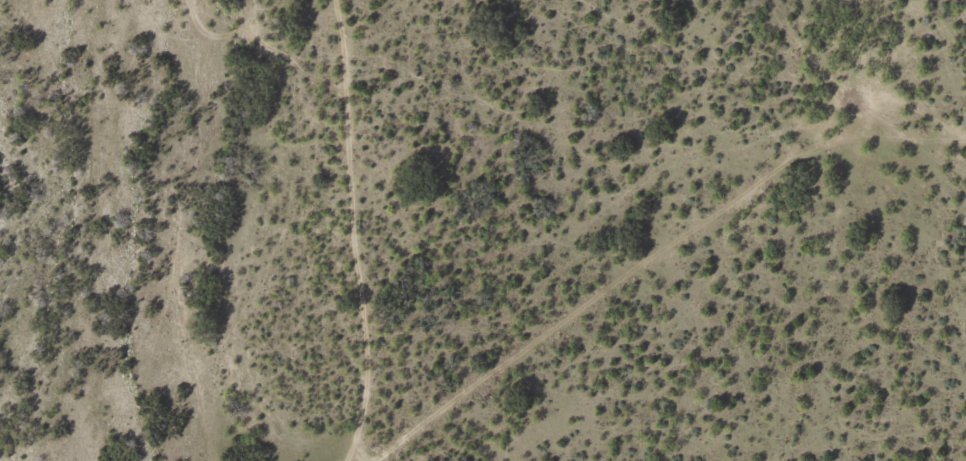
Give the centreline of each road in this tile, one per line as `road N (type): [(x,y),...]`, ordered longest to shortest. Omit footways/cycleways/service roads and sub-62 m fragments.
road 1 (residential): [(642,272),(364,446),(335,446),(323,460)]
road 2 (residential): [(965,194),(937,183),(834,178),(705,233),(642,272)]
road 3 (residential): [(310,0),(310,29),(329,84),(332,275)]
road 4 (residential): [(335,446),(332,275)]

